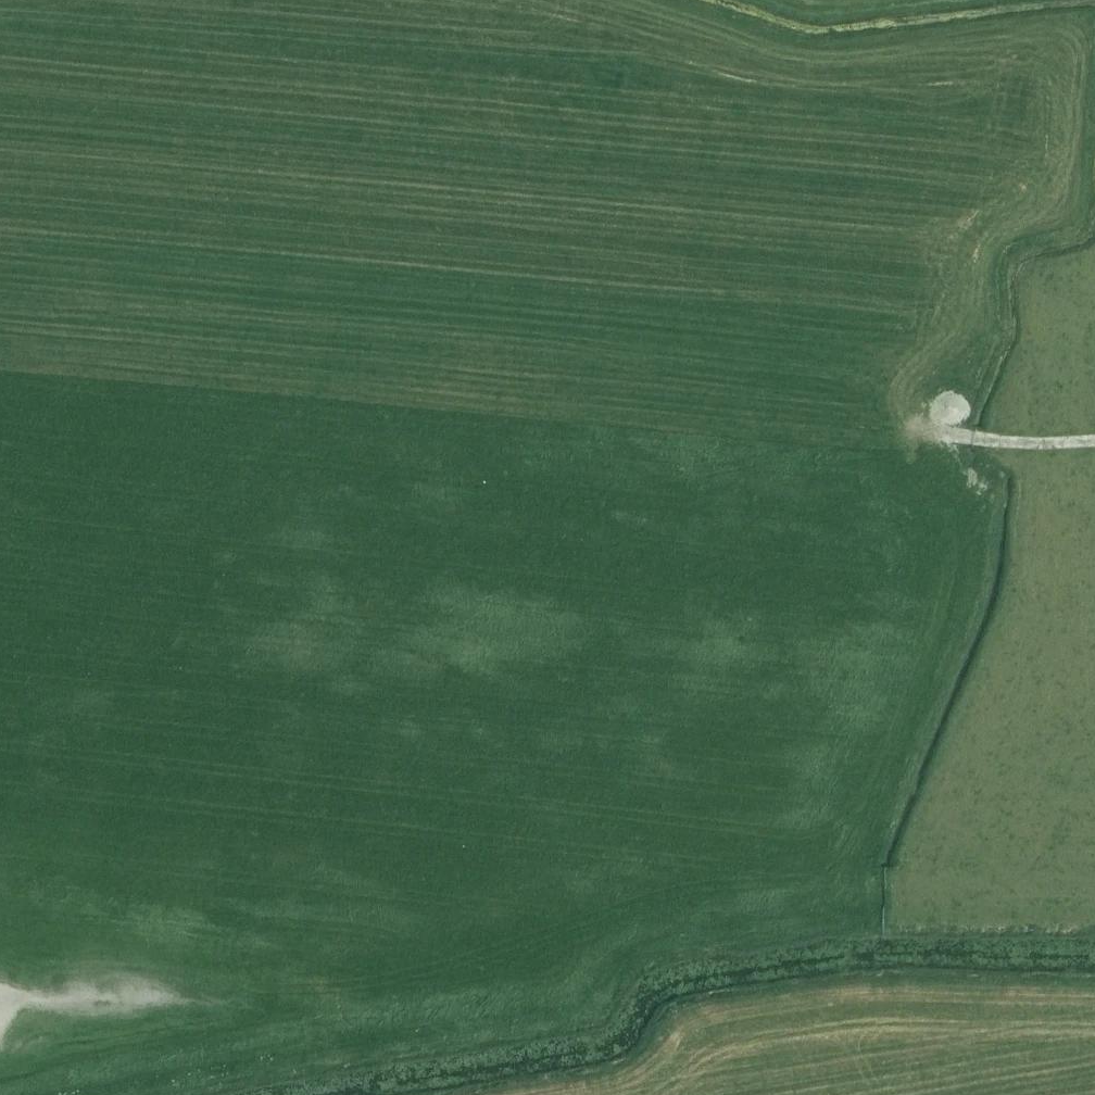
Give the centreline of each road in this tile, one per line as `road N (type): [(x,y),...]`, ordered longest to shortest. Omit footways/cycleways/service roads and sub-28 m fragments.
road 1 (track): [(1094,440),(961,434)]

